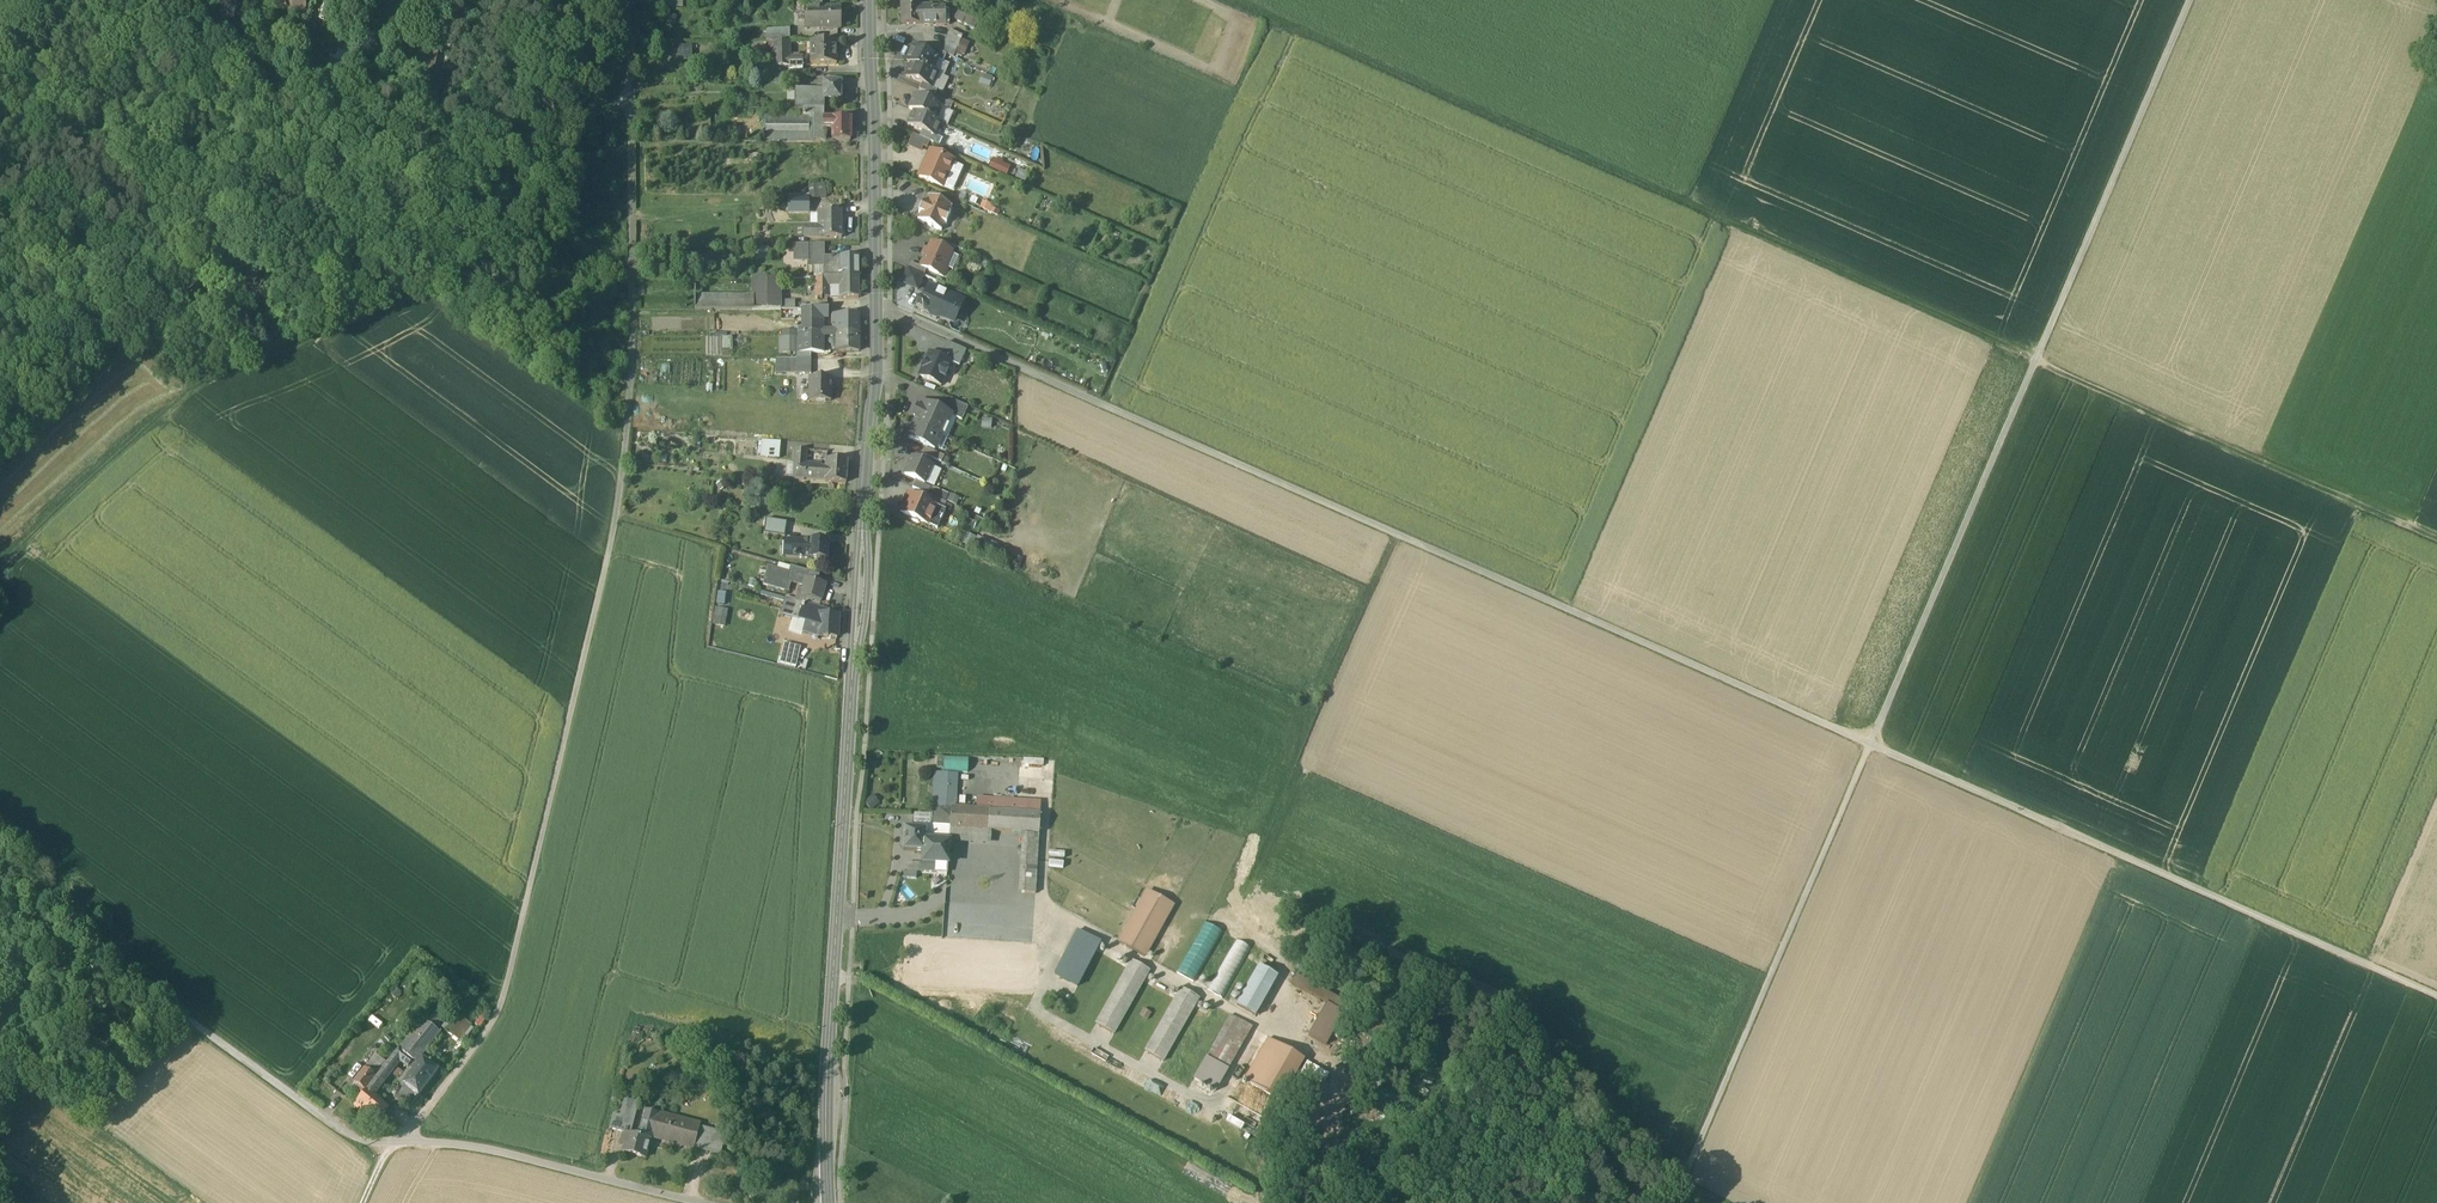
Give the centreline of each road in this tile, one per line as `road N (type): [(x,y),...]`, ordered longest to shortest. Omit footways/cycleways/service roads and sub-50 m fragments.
road 1 (track): [(2436,997),(876,306)]
road 2 (track): [(1228,0),(2436,538)]
road 3 (track): [(2190,0),(1687,1175),(1691,1188)]
road 4 (secondary): [(829,1202),(827,1094),(877,353),(869,0)]
road 5 (unclassified): [(401,1140),(499,1009),(615,526),(626,459),(629,98)]
road 6 (track): [(1053,910),(1589,1202)]
road 7 (residential): [(401,1140),(355,1138),(100,969),(47,980),(0,1028)]
road 8 (track): [(413,186),(417,291),(196,385)]
road 9 (residential): [(698,1202),(486,1150),(401,1140)]
road 10 (unclassified): [(629,98),(413,186)]
road 11 (unclassified): [(226,107),(336,136),(413,186)]

